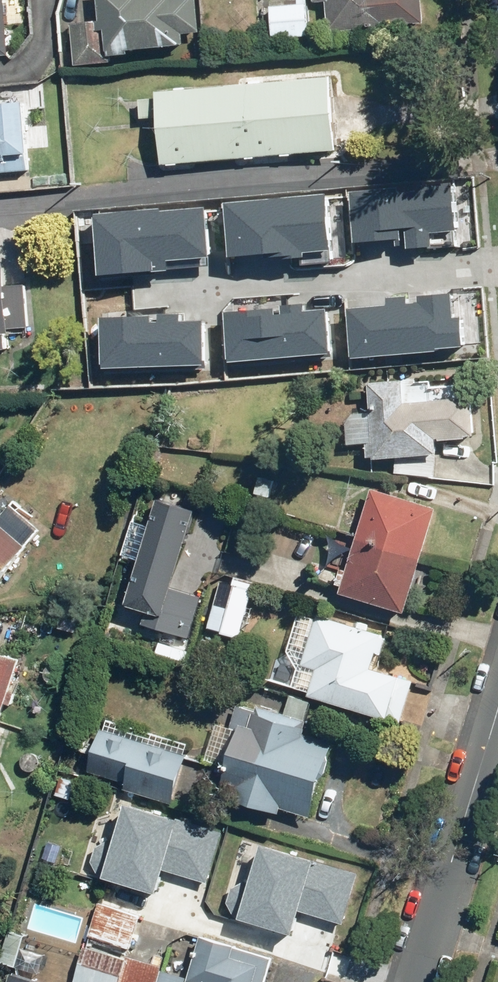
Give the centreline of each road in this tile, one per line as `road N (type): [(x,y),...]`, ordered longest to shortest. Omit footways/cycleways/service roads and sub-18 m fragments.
road 1 (residential): [(411,981),(497,688)]

